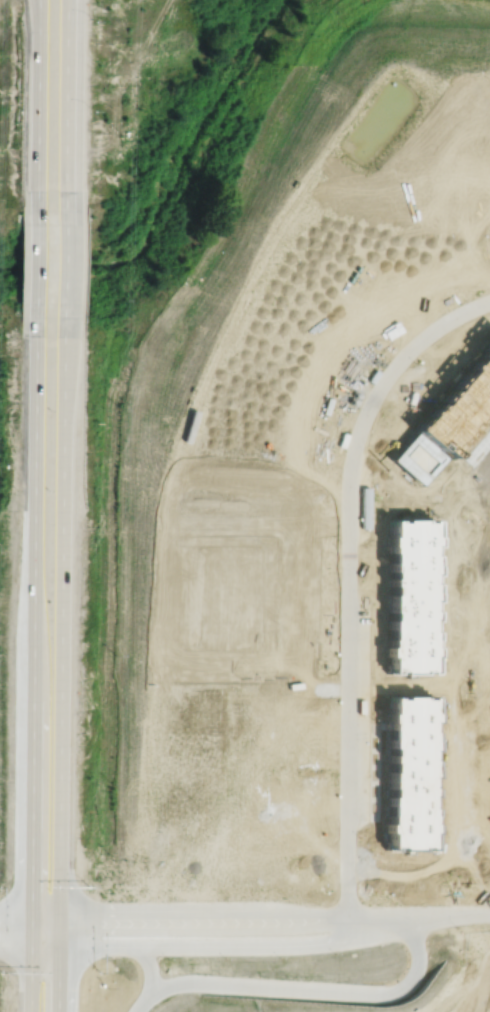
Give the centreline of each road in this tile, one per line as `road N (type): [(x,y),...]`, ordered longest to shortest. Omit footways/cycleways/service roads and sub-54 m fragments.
road 1 (residential): [(453,314),(382,380),(356,456),(352,917)]
road 2 (trunk): [(58,918),(65,317)]
road 3 (trunk): [(36,316),(33,679)]
road 4 (residential): [(415,916),(419,972),(400,990),(193,982),(157,991)]
road 5 (trunk): [(33,679),(31,918)]
road 6 (trunk): [(39,0),(37,211)]
road 7 (tertiary): [(269,918),(58,918)]
road 8 (trunk): [(66,209),(67,0)]
road 9 (tertiary): [(58,947),(233,945)]
road 10 (tertiary): [(233,945),(354,937)]

